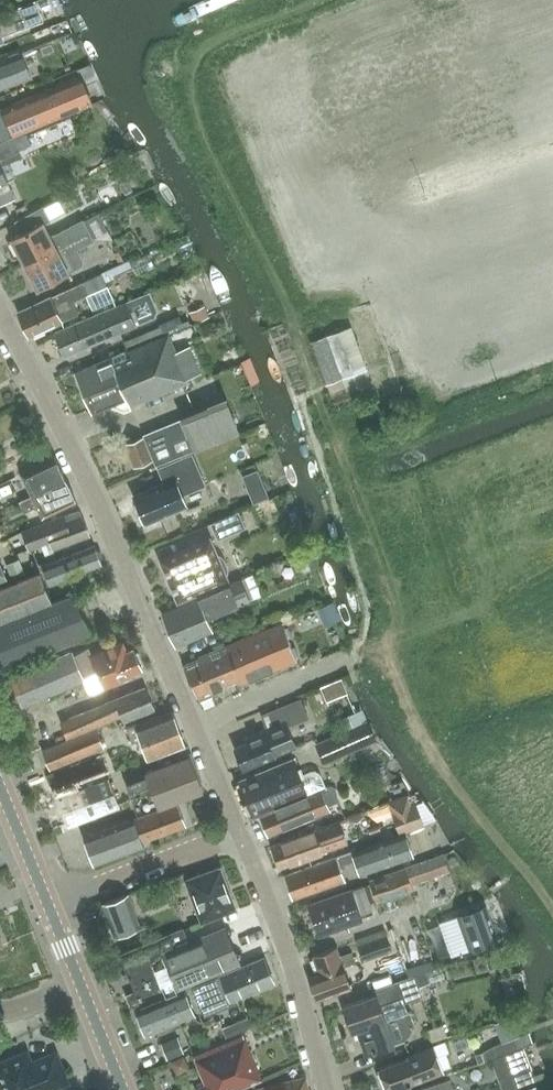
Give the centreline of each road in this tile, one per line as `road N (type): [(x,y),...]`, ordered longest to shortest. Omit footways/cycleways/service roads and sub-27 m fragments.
road 1 (track): [(395,638),(266,248),(219,169),(190,72),(215,38),(320,0)]
road 2 (residential): [(240,830),(58,418),(0,315)]
road 3 (residential): [(326,1089),(240,830)]
road 4 (residential): [(48,904),(240,830)]
road 5 (tertiary): [(48,904),(0,788)]

